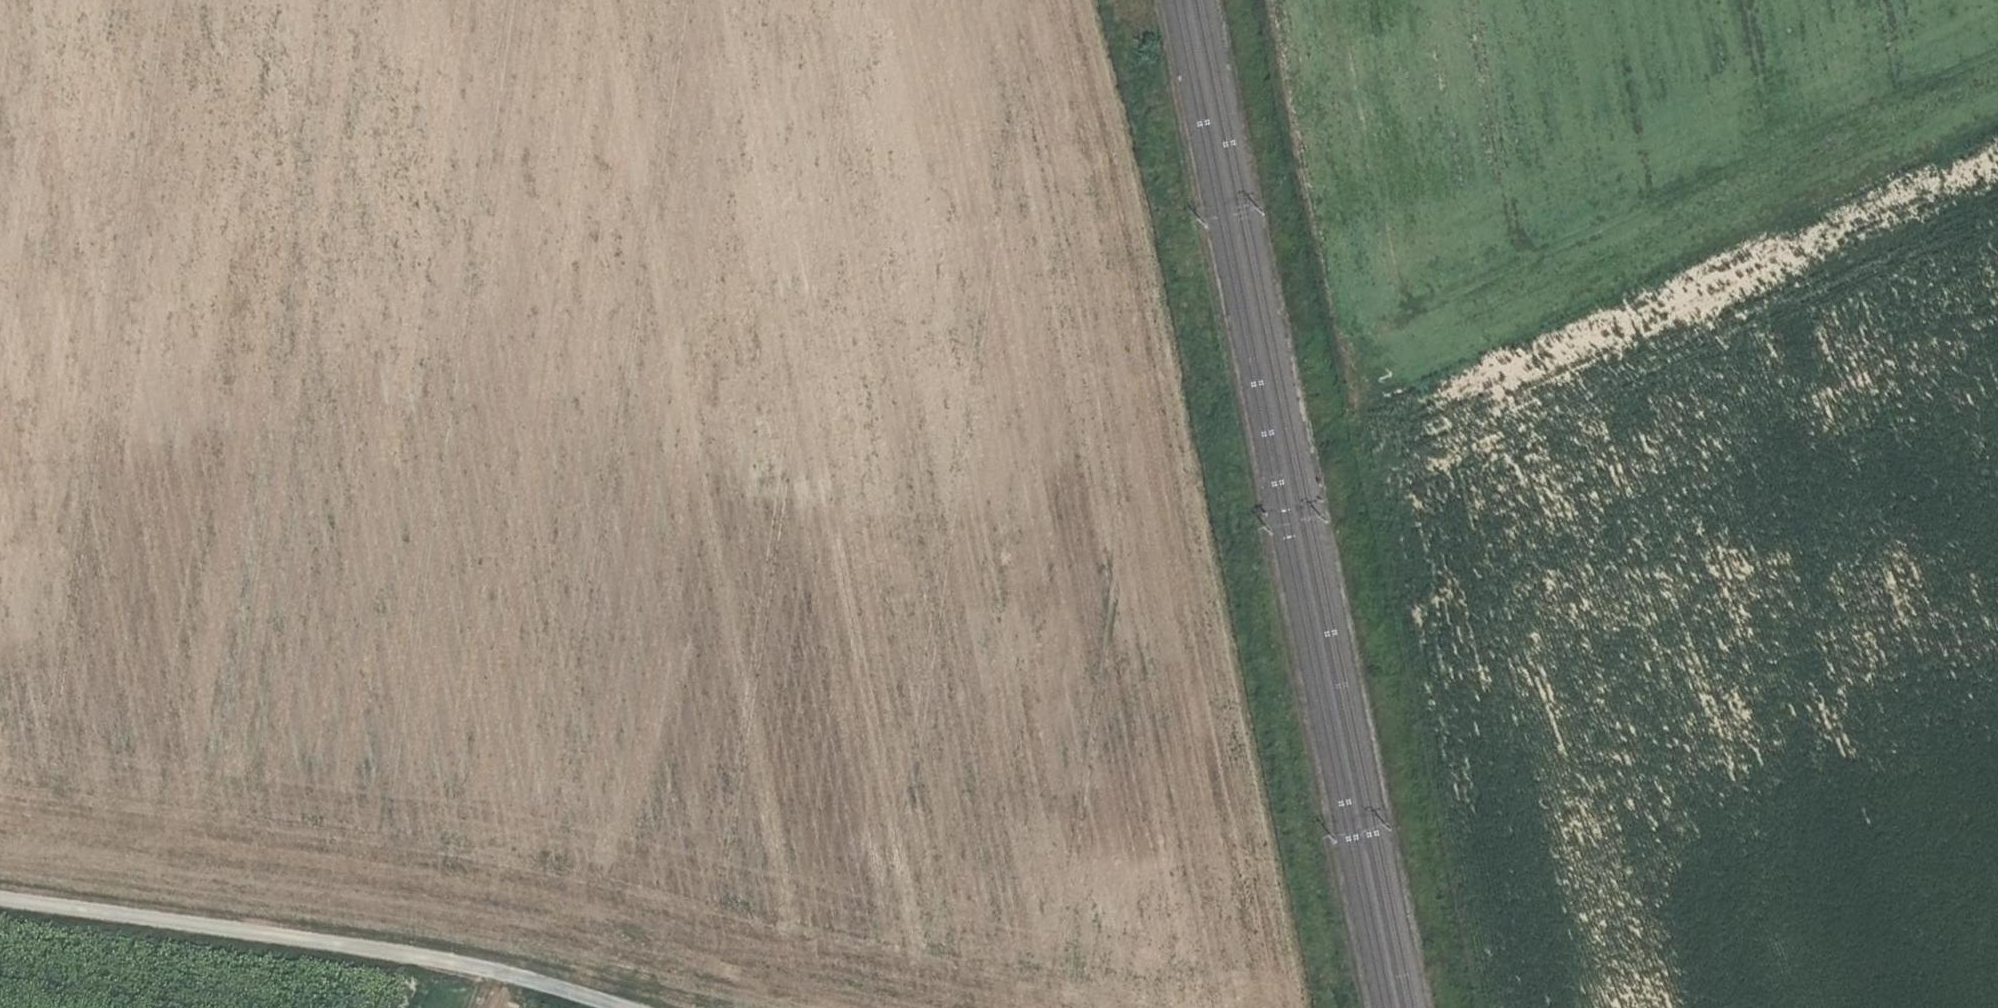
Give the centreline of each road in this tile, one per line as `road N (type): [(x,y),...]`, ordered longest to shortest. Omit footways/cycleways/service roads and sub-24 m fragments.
road 1 (unclassified): [(0,892),(413,953),(624,1007)]

